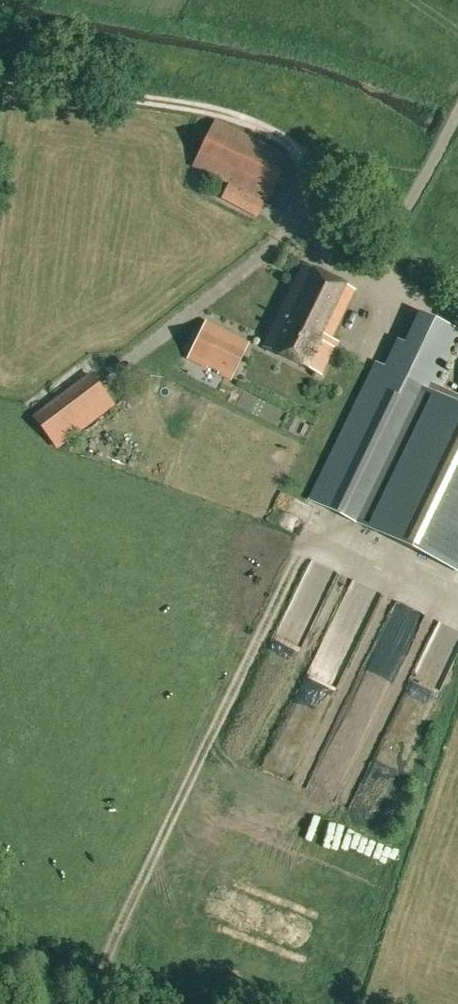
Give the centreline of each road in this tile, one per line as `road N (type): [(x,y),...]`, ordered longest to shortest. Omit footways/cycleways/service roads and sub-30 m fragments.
road 1 (unclassified): [(457,317),(377,269),(457,123)]
road 2 (track): [(0,81),(219,113)]

